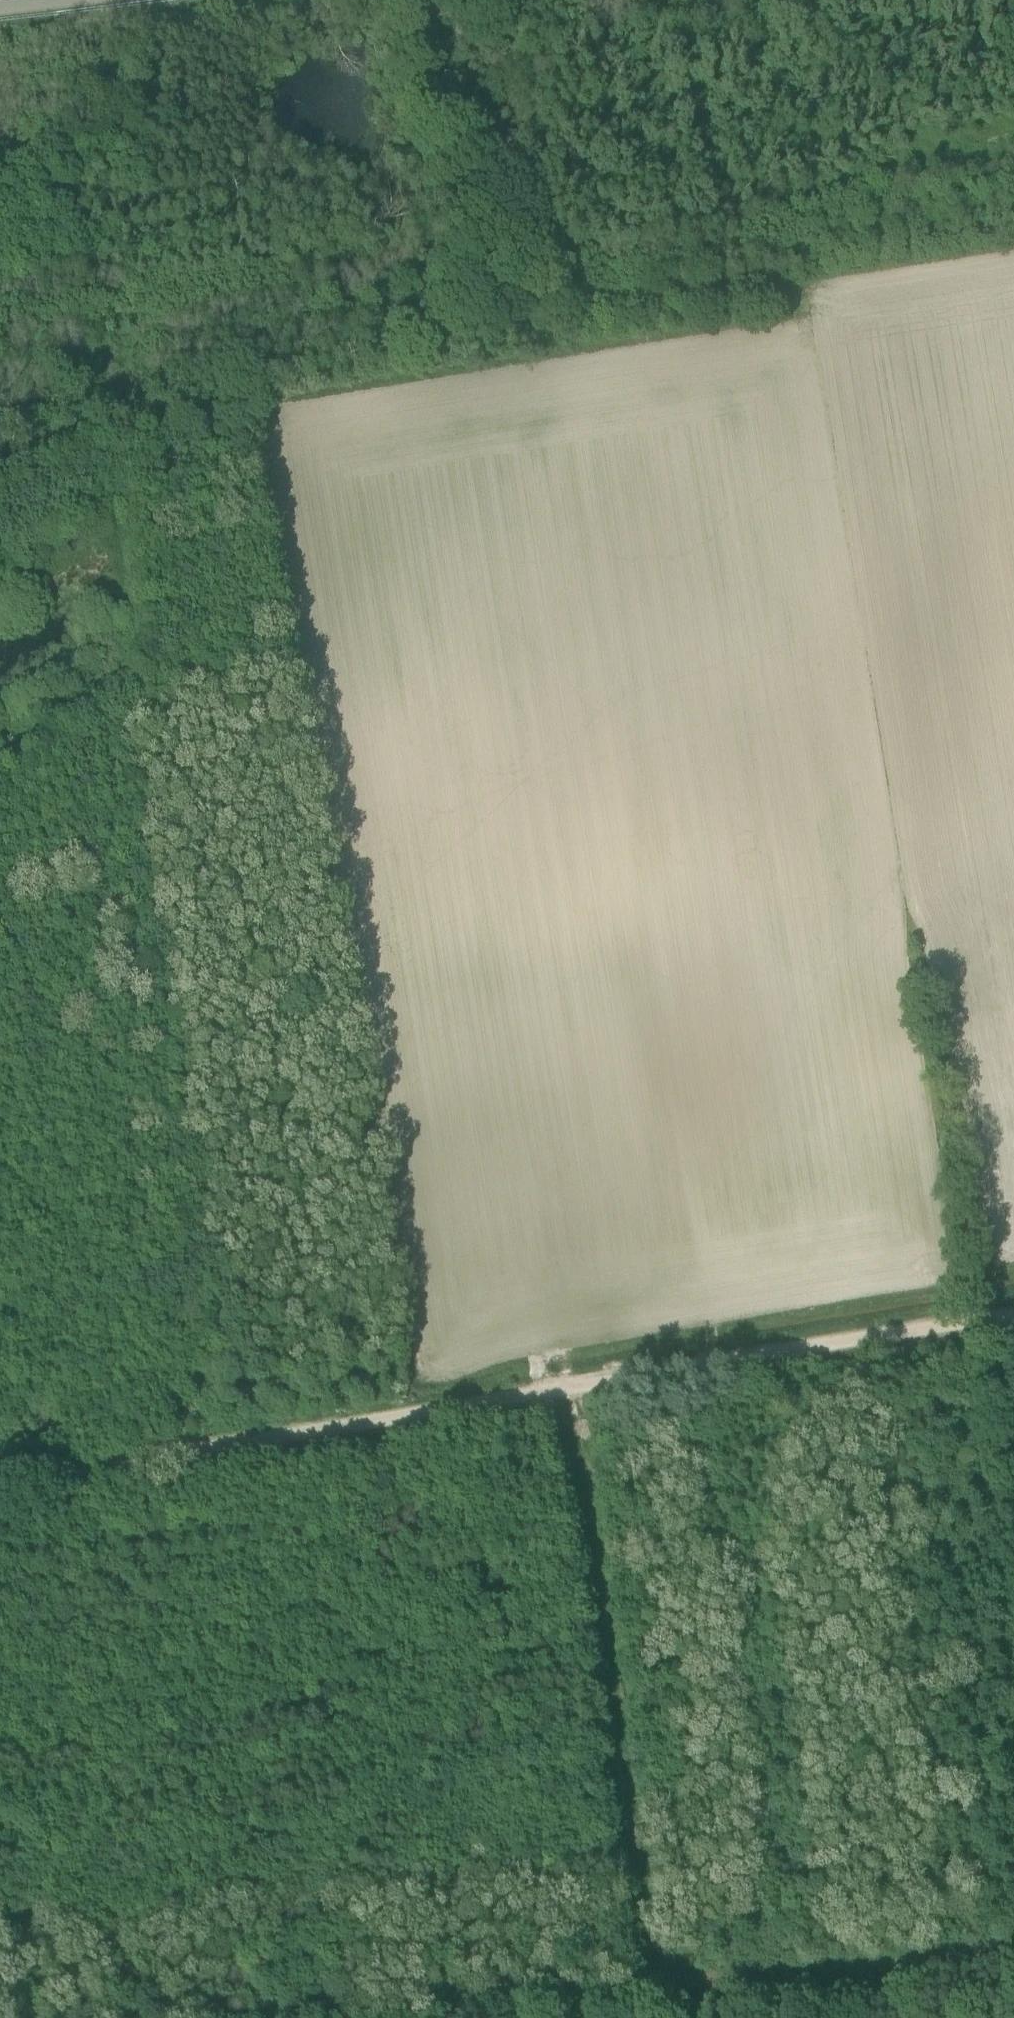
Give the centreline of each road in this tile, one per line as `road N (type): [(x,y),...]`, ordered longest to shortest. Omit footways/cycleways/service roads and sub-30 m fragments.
road 1 (track): [(985,1328),(0,1487)]
road 2 (track): [(1013,1507),(985,1328)]

